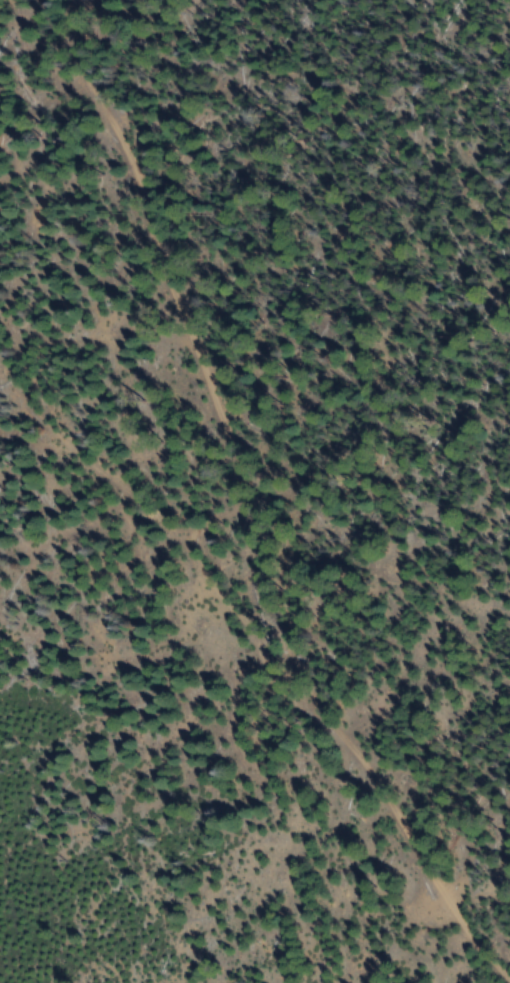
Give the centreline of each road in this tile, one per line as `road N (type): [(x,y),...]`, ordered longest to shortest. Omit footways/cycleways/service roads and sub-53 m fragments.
road 1 (track): [(86,0),(86,49),(252,498),(273,638),(414,837),(466,928),(509,978)]
road 2 (track): [(261,584),(81,453),(0,370)]

